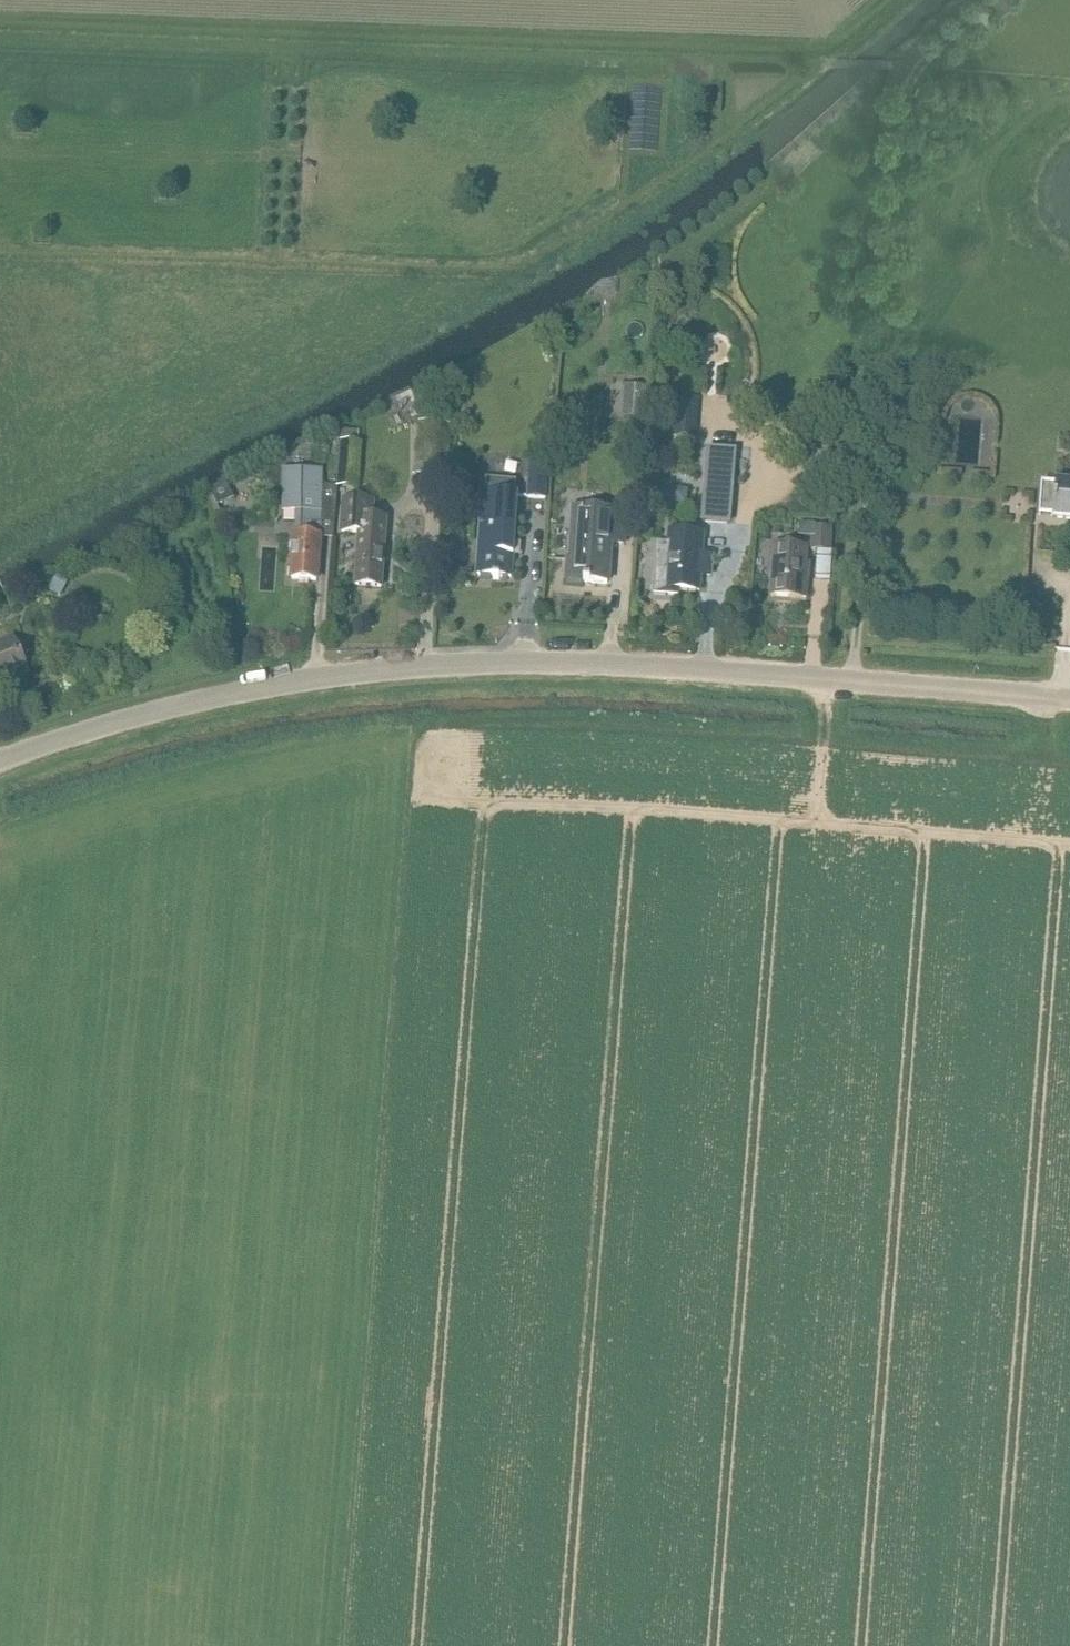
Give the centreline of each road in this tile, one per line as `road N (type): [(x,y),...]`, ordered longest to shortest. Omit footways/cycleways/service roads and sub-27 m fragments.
road 1 (unclassified): [(0,761),(234,693),(432,666),(623,666),(1069,699)]
road 2 (track): [(981,12),(919,69),(905,102),(853,681)]

